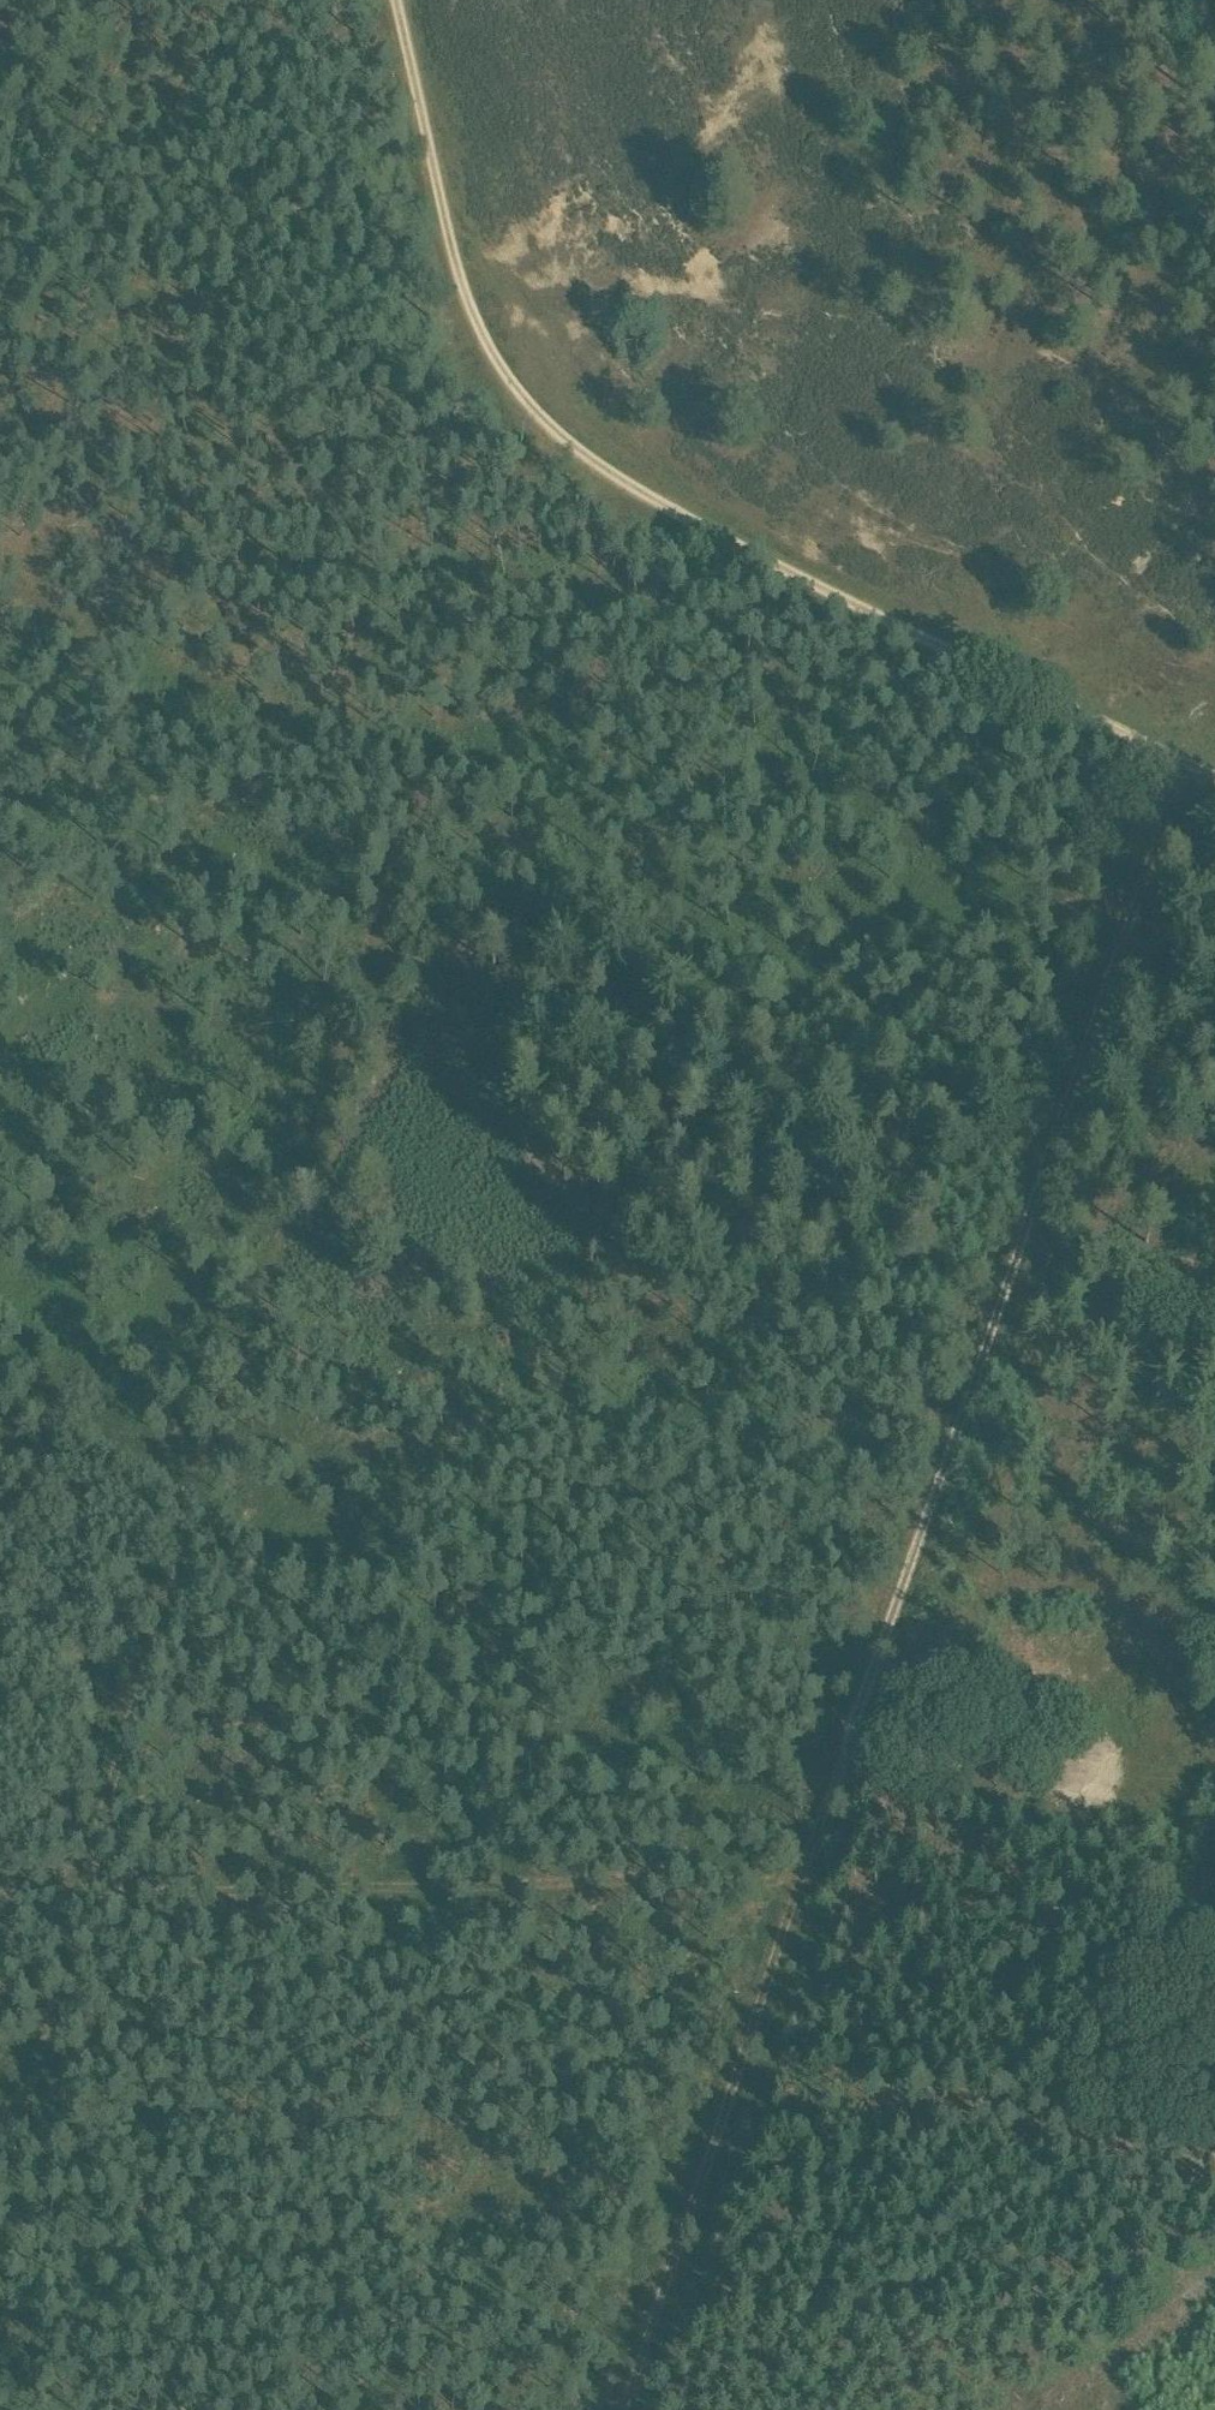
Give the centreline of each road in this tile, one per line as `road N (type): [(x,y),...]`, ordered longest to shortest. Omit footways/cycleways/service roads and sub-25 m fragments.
road 1 (track): [(1179,759),(623,2409)]
road 2 (track): [(394,0),(466,302),(501,372),(568,441),(645,493),(1214,775)]
road 3 (track): [(0,1892),(800,1880)]

